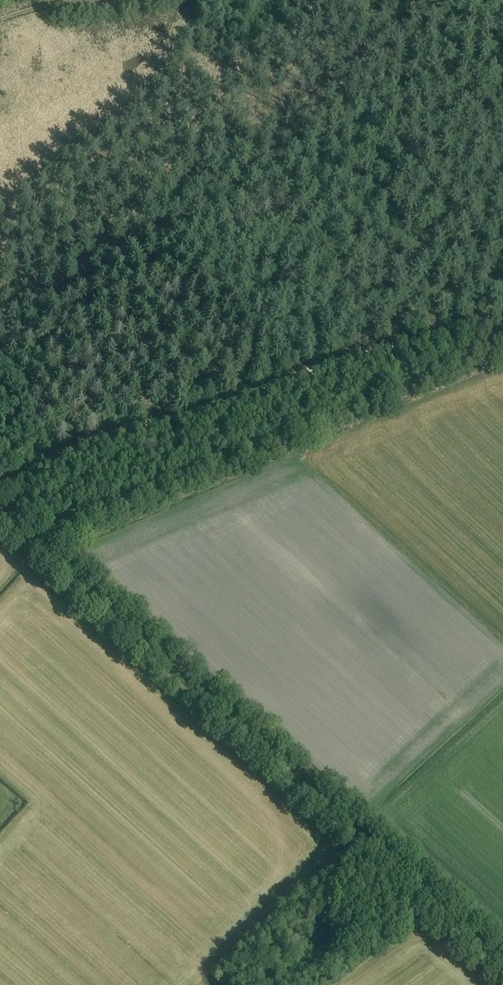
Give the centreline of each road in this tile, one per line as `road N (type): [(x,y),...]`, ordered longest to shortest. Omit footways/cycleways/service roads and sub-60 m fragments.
road 1 (track): [(502,966),(13,527),(0,507)]
road 2 (track): [(0,487),(69,444),(146,416),(209,404),(366,346),(502,308)]

